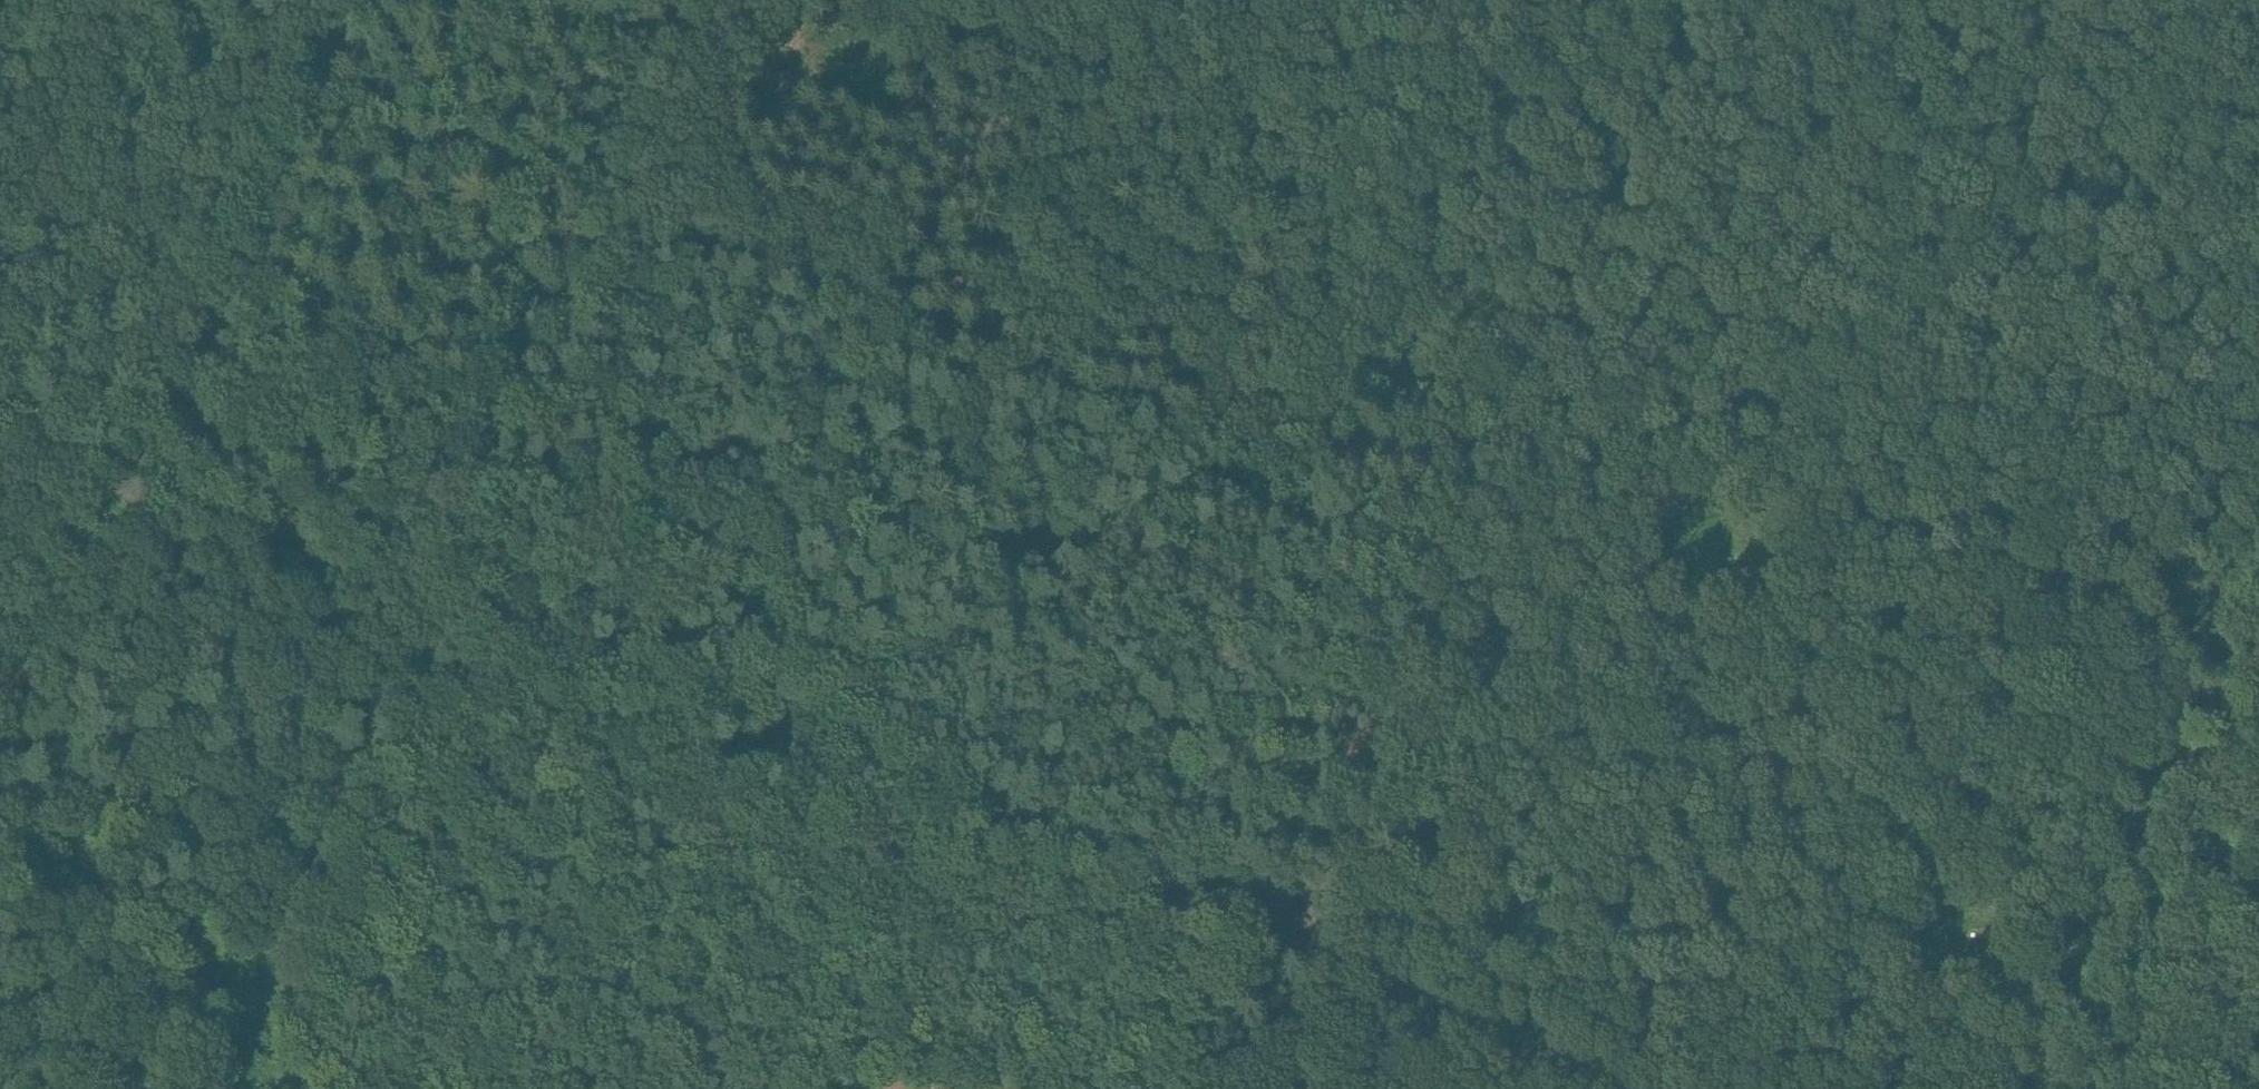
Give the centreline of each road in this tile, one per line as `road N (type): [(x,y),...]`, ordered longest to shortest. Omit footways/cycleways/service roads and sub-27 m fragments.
road 1 (track): [(0,433),(426,613),(1623,1088)]
road 2 (track): [(669,0),(236,1088)]
road 3 (track): [(2258,560),(2048,1088)]

